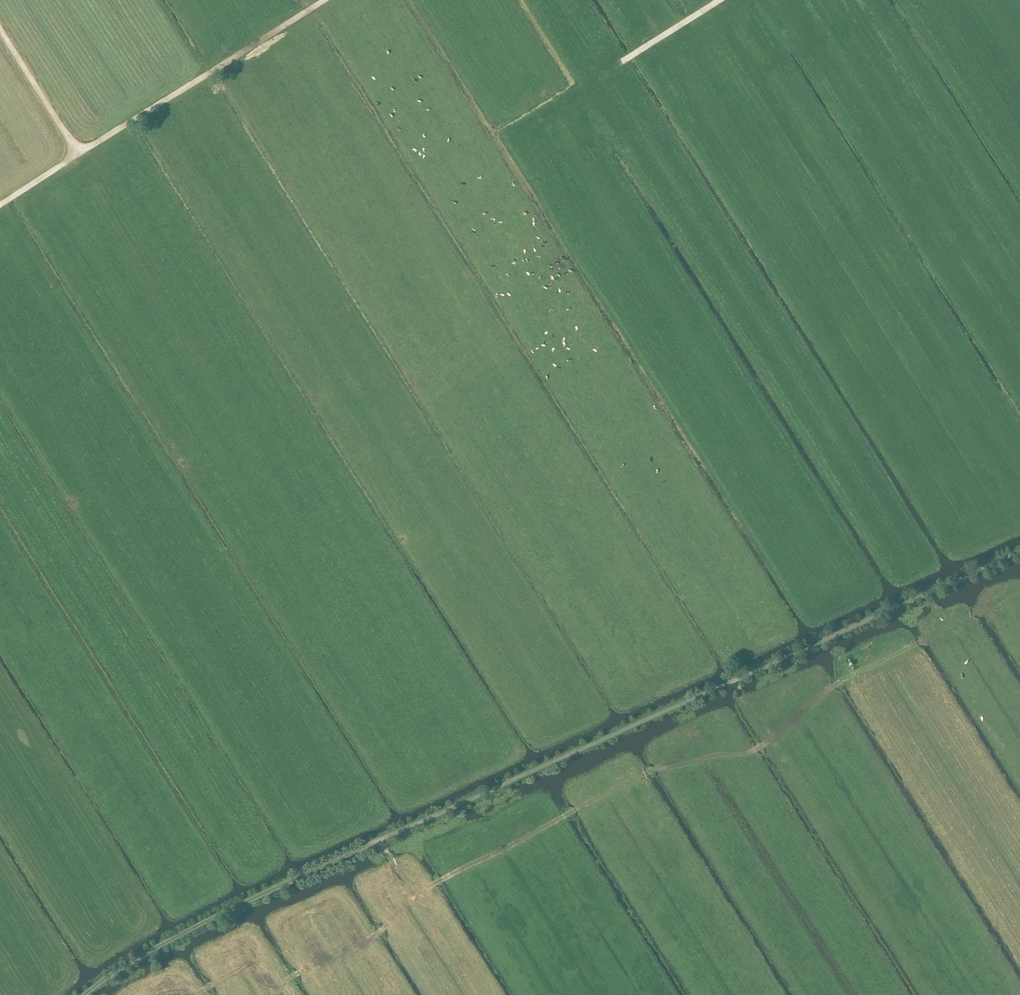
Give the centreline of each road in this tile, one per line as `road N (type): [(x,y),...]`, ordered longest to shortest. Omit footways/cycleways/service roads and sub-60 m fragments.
road 1 (track): [(377,841),(418,891),(657,769),(749,755),(841,682),(1019,592)]
road 2 (track): [(0,205),(323,0)]
road 3 (track): [(77,154),(0,29)]

